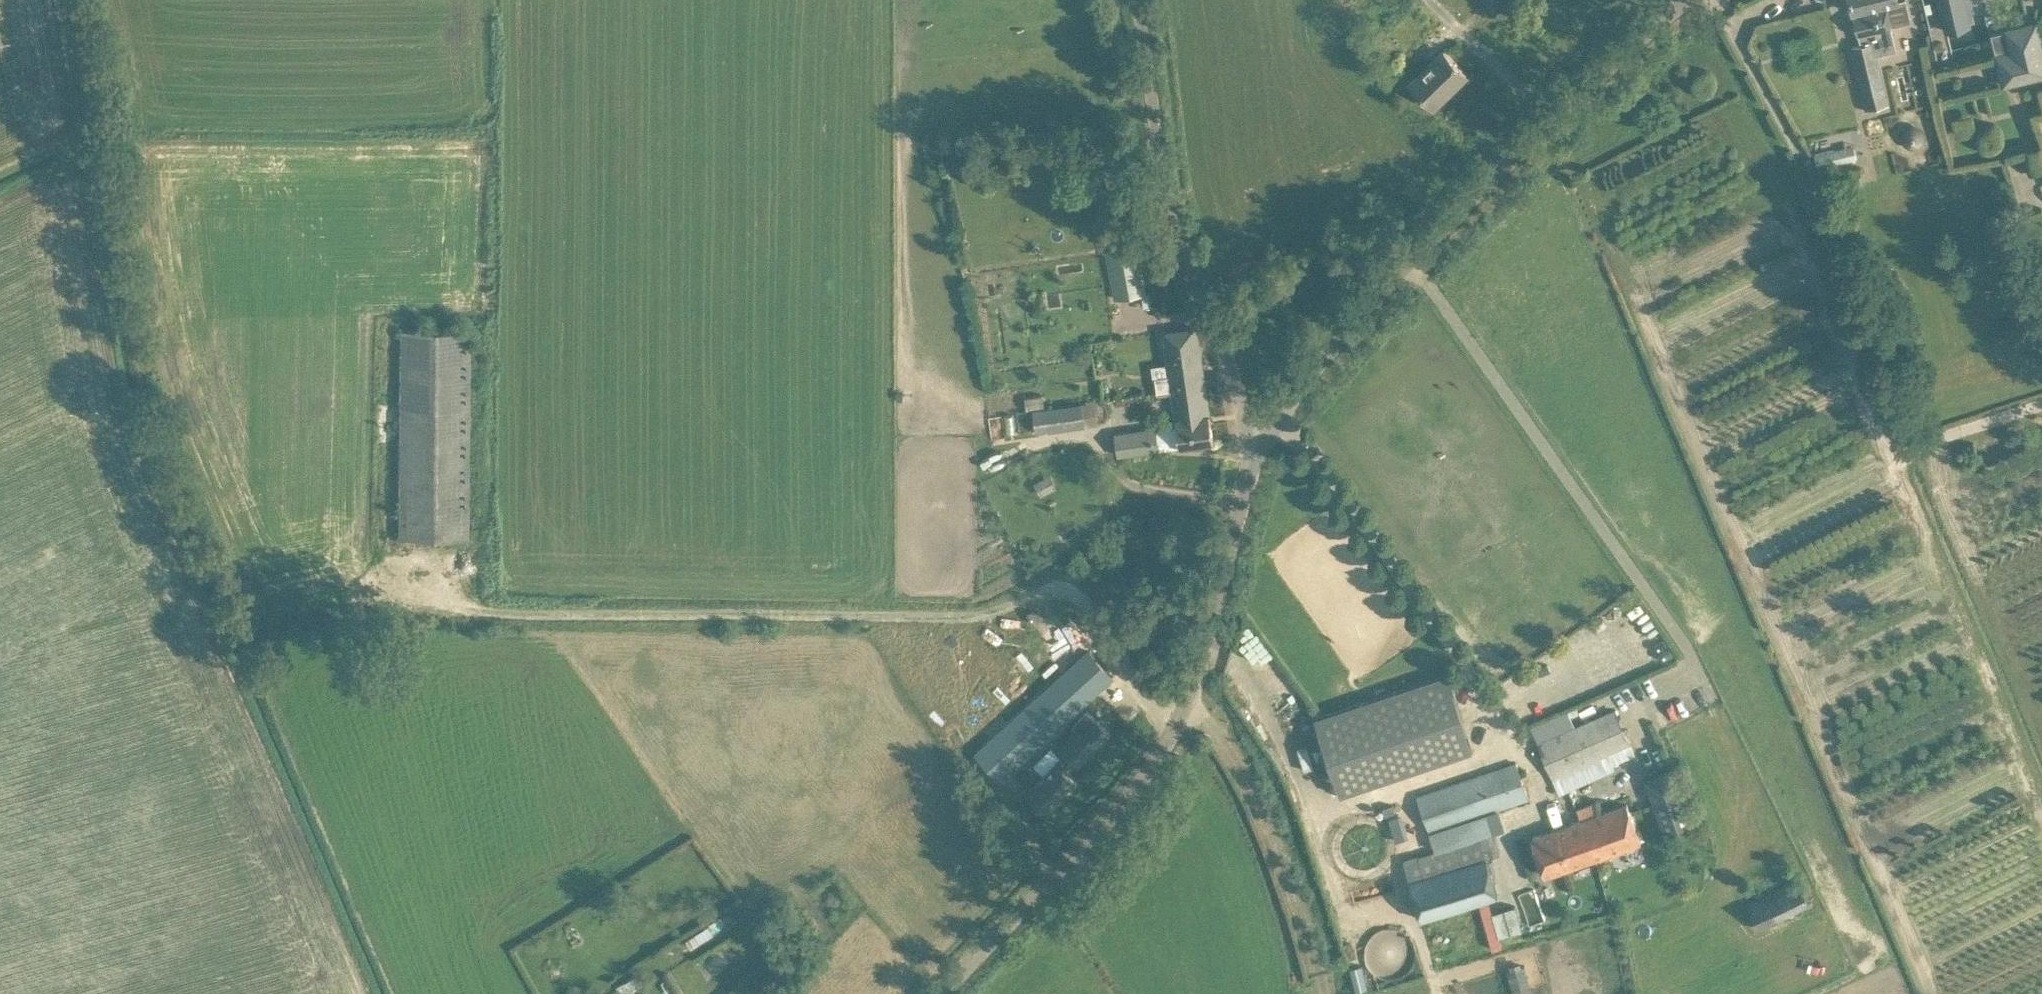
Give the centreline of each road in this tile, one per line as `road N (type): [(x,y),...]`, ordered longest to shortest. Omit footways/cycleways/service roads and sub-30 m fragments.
road 1 (unclassified): [(1253,465),(1273,425),(1495,185),(1694,0)]
road 2 (unclassified): [(946,993),(1109,817),(1186,710),(1253,465)]
road 3 (unclassified): [(1253,465),(1173,203),(1130,0)]

